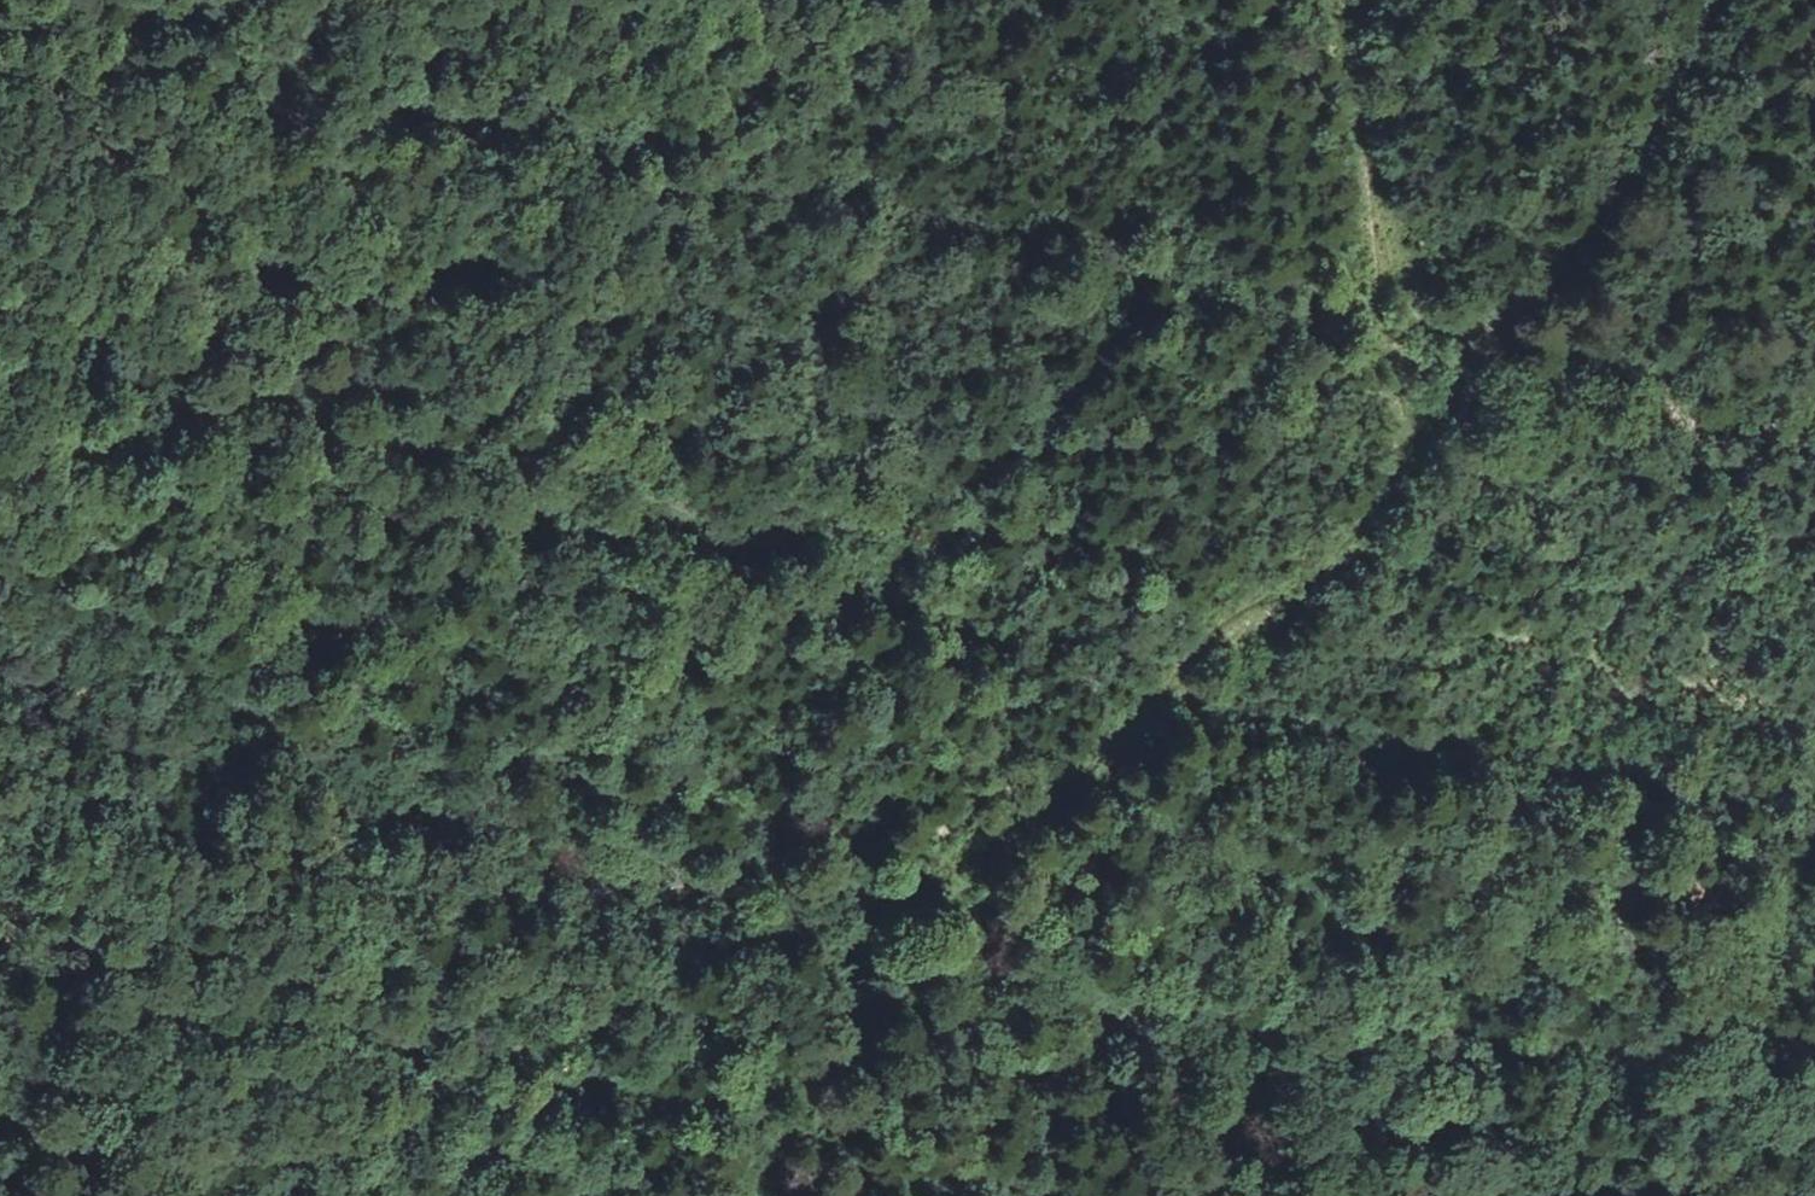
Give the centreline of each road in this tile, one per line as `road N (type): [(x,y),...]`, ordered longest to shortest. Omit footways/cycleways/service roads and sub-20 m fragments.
road 1 (track): [(1408,465),(1335,543),(1224,617),(1177,662),(1141,716),(1061,785),(956,858),(899,877),(872,896),(857,926),(850,974),(853,1041),(776,1110),(765,1138),(763,1195)]
road 2 (track): [(1323,0),(1367,197),(1408,465),(1458,388),(1595,220),(1717,0)]

